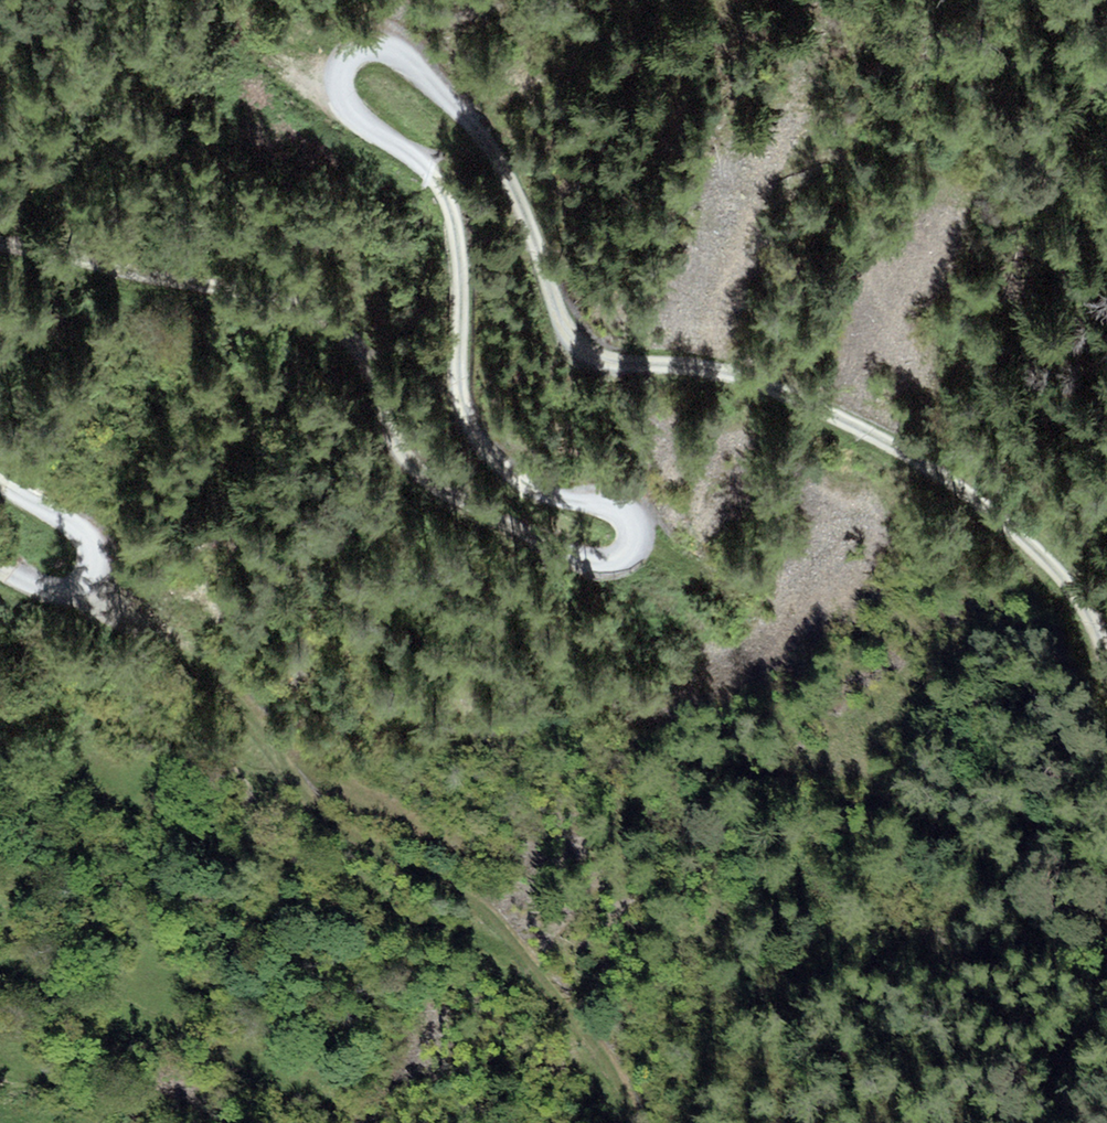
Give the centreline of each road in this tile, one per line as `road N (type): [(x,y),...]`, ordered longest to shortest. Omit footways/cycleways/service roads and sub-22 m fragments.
road 1 (unclassified): [(1106,657),(1081,604),(1016,522),(916,454),(739,380),(599,358),(567,331),(543,286),(532,197),(500,147),(402,51),(354,55),(339,82),(354,115),(423,162),(453,209),(464,413),(501,468),(527,485),(632,511),(639,530),(626,555),(600,562),(559,552),(432,487),(402,453),(358,344),(322,318),(0,245)]
road 2 (track): [(96,578),(182,638),(312,810),(484,910),(556,997),(622,1122)]
road 3 (unclassified): [(0,478),(88,527),(100,570),(88,592),(53,600),(0,575)]

